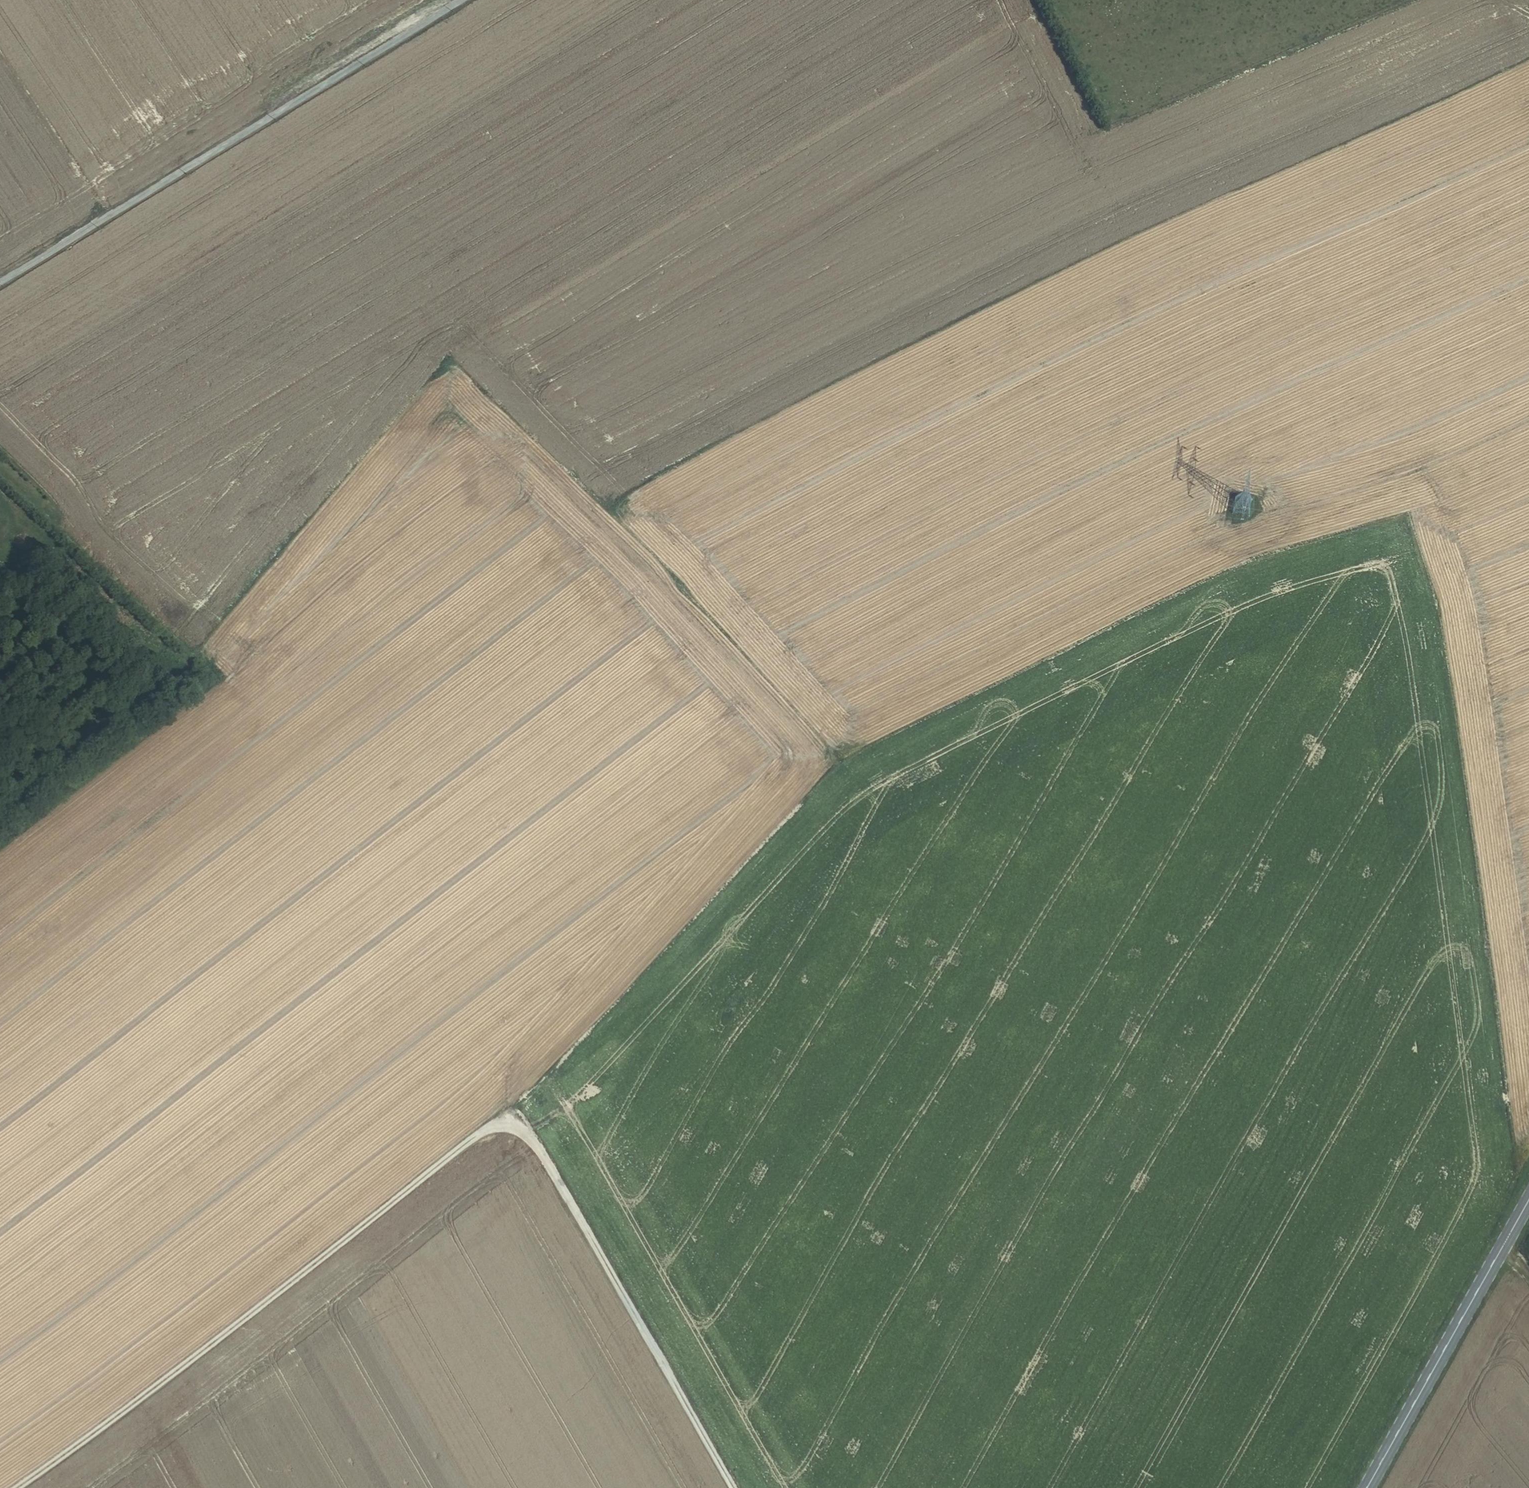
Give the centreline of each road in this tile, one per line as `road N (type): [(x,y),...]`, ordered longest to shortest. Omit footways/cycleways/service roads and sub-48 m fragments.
road 1 (track): [(463,0),(0,284)]
road 2 (secondary): [(1369,1487),(1528,1204)]

